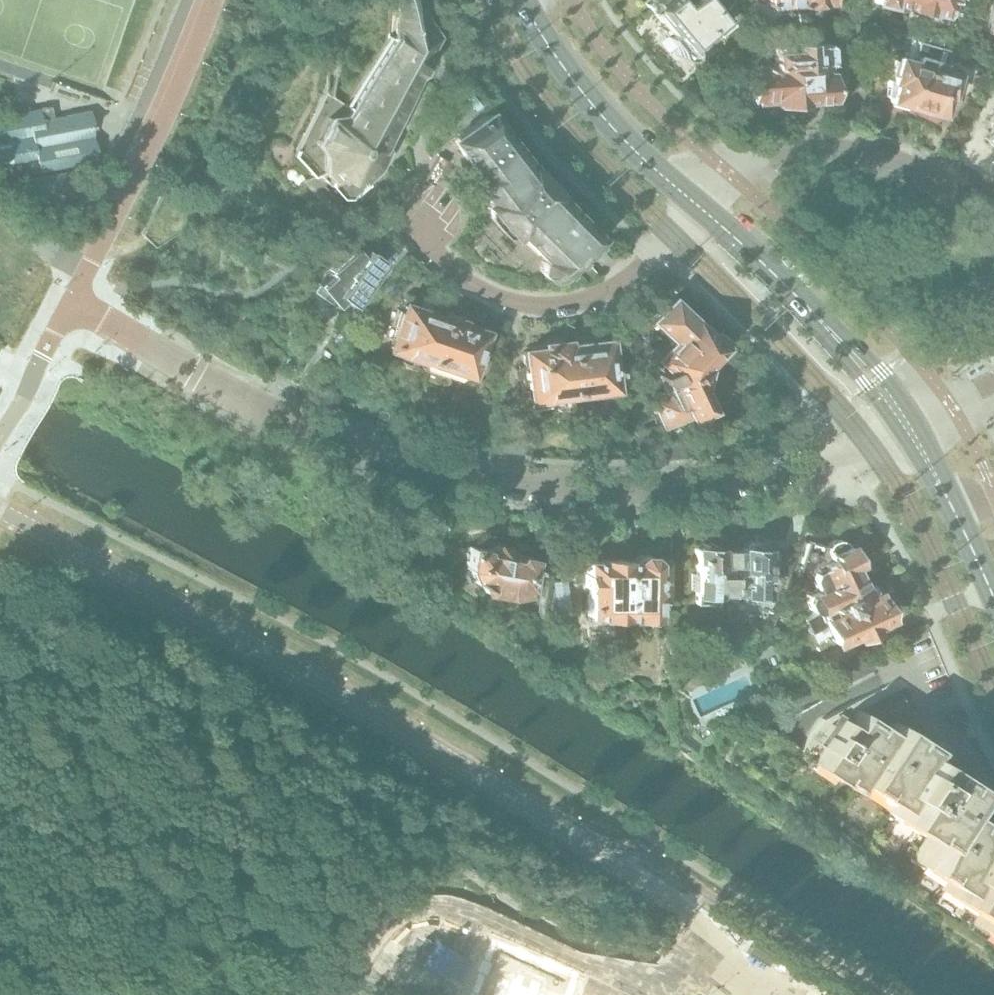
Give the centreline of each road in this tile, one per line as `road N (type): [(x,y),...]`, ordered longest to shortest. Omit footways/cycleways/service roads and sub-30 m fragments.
road 1 (residential): [(73,301),(196,375),(316,432),(491,480),(640,490),(721,482),(851,456),(911,429)]
road 2 (unclassified): [(643,879),(317,681),(0,510)]
road 3 (residential): [(73,301),(212,0)]
road 4 (residential): [(993,221),(944,179),(898,160),(827,148),(758,160),(703,206)]
road 5 (secondary): [(911,429),(849,352),(703,206)]
road 6 (secondary): [(703,206),(635,148),(552,50),(523,0)]
road 7 (residential): [(0,436),(73,301)]
road 8 (secondary): [(993,600),(939,480)]

